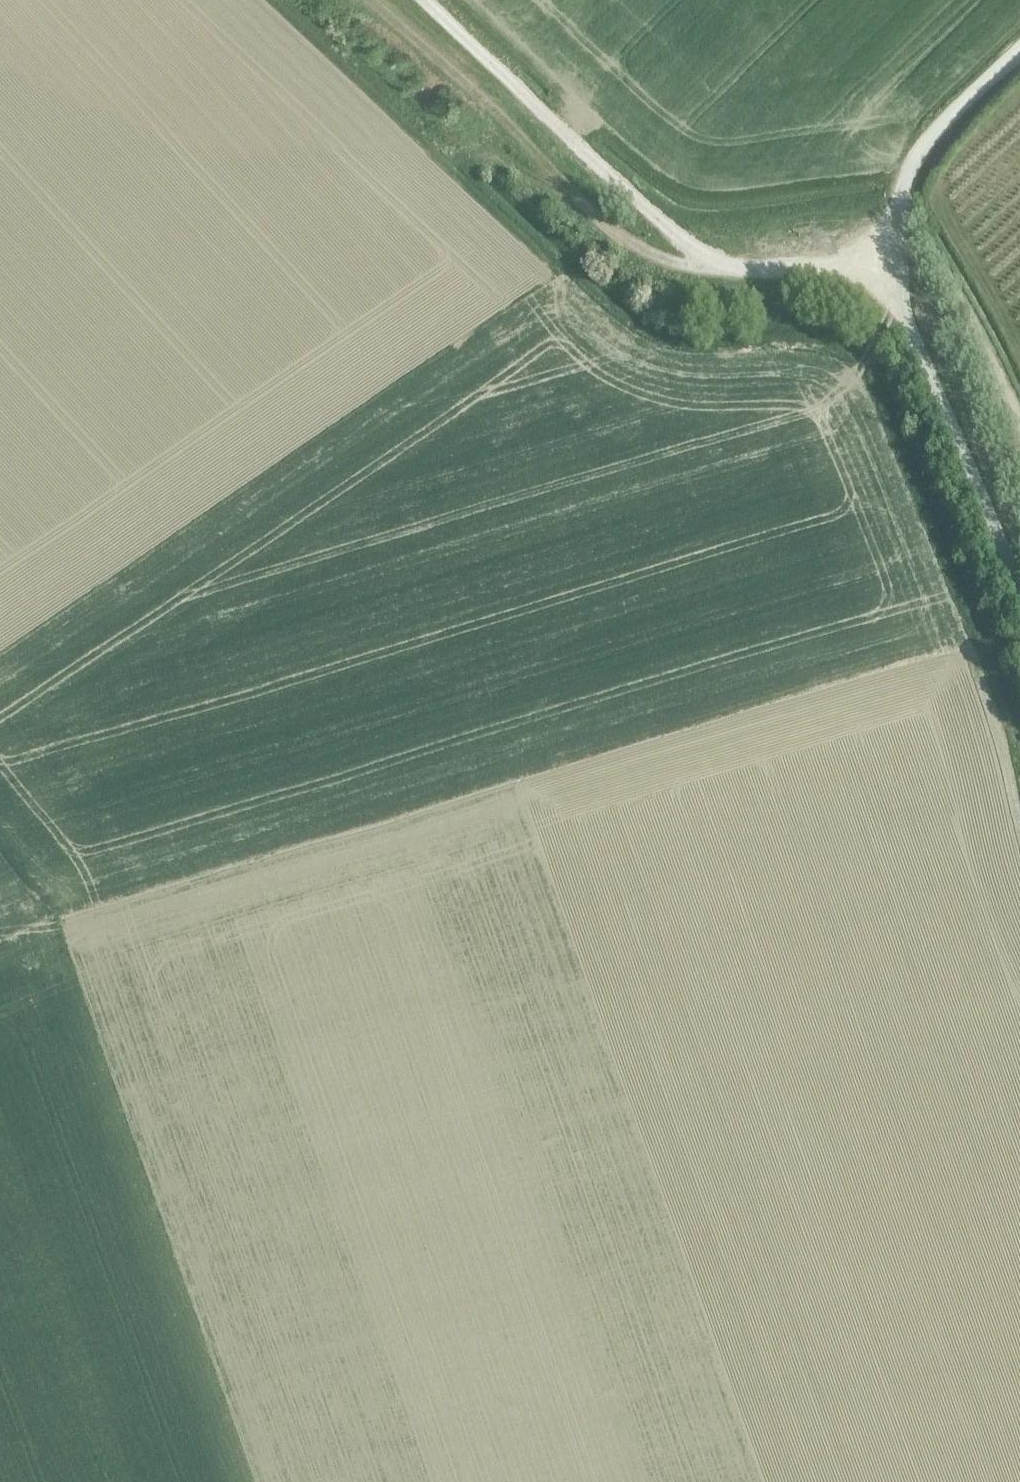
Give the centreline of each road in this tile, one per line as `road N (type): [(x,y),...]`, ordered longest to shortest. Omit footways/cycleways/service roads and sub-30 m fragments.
road 1 (unclassified): [(892,274),(727,268),(688,251),(420,0)]
road 2 (unclassified): [(892,274),(1019,590)]
road 3 (track): [(727,268),(694,268),(646,253),(577,199),(505,161),(464,156)]
road 4 (unclassified): [(1019,47),(940,123),(916,163),(900,203),(892,274)]

